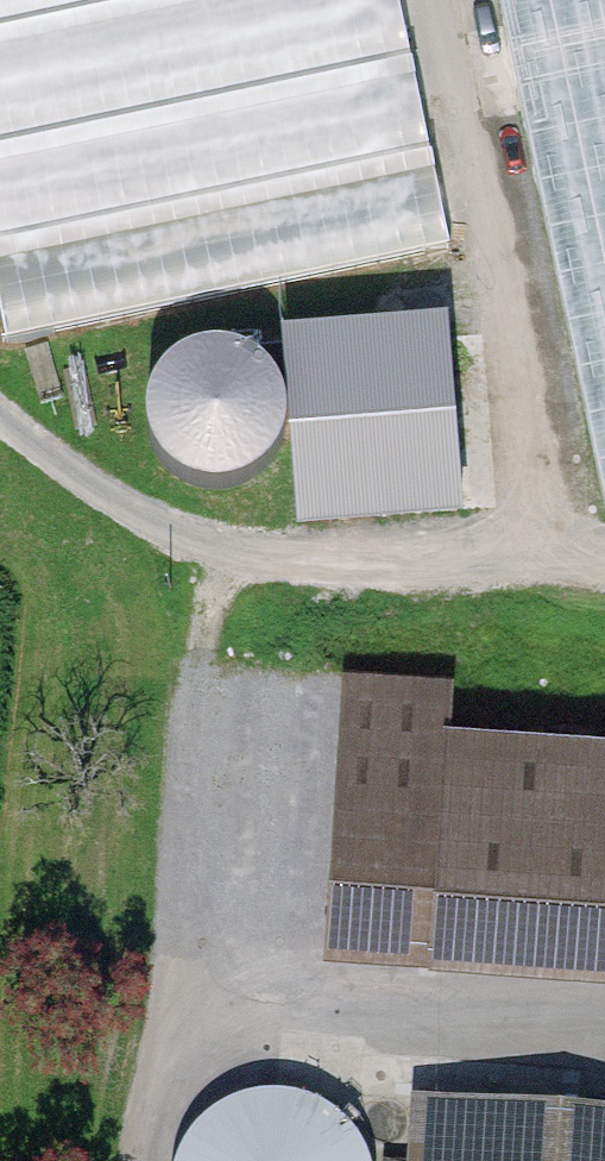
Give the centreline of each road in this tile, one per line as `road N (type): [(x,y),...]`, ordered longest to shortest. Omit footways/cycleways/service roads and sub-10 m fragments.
road 1 (track): [(604,1009),(419,991),(329,994),(245,1020),(181,1046),(161,1087),(156,1160)]
road 2 (track): [(181,1046),(181,737),(190,656),(222,553)]
road 3 (track): [(222,553),(604,546)]
road 4 (track): [(222,553),(123,502),(0,410)]

